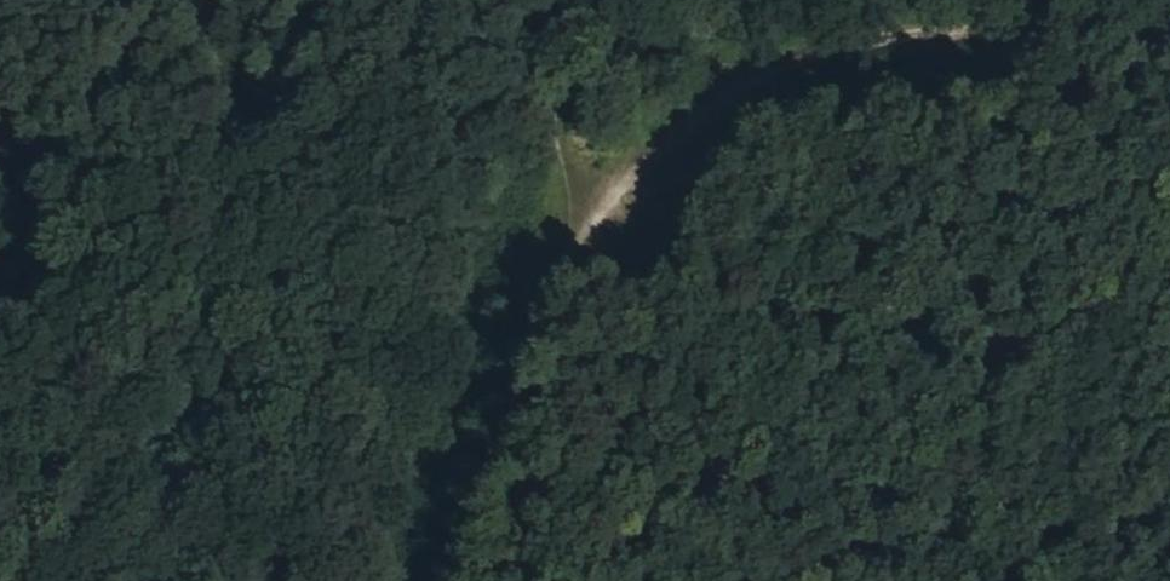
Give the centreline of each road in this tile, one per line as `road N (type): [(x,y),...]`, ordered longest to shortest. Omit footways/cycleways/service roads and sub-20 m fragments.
road 1 (track): [(601,207),(742,60),(1169,57)]
road 2 (track): [(474,580),(601,207)]
road 3 (track): [(601,207),(538,69),(537,0)]
road 4 (track): [(742,60),(636,44),(538,69)]

